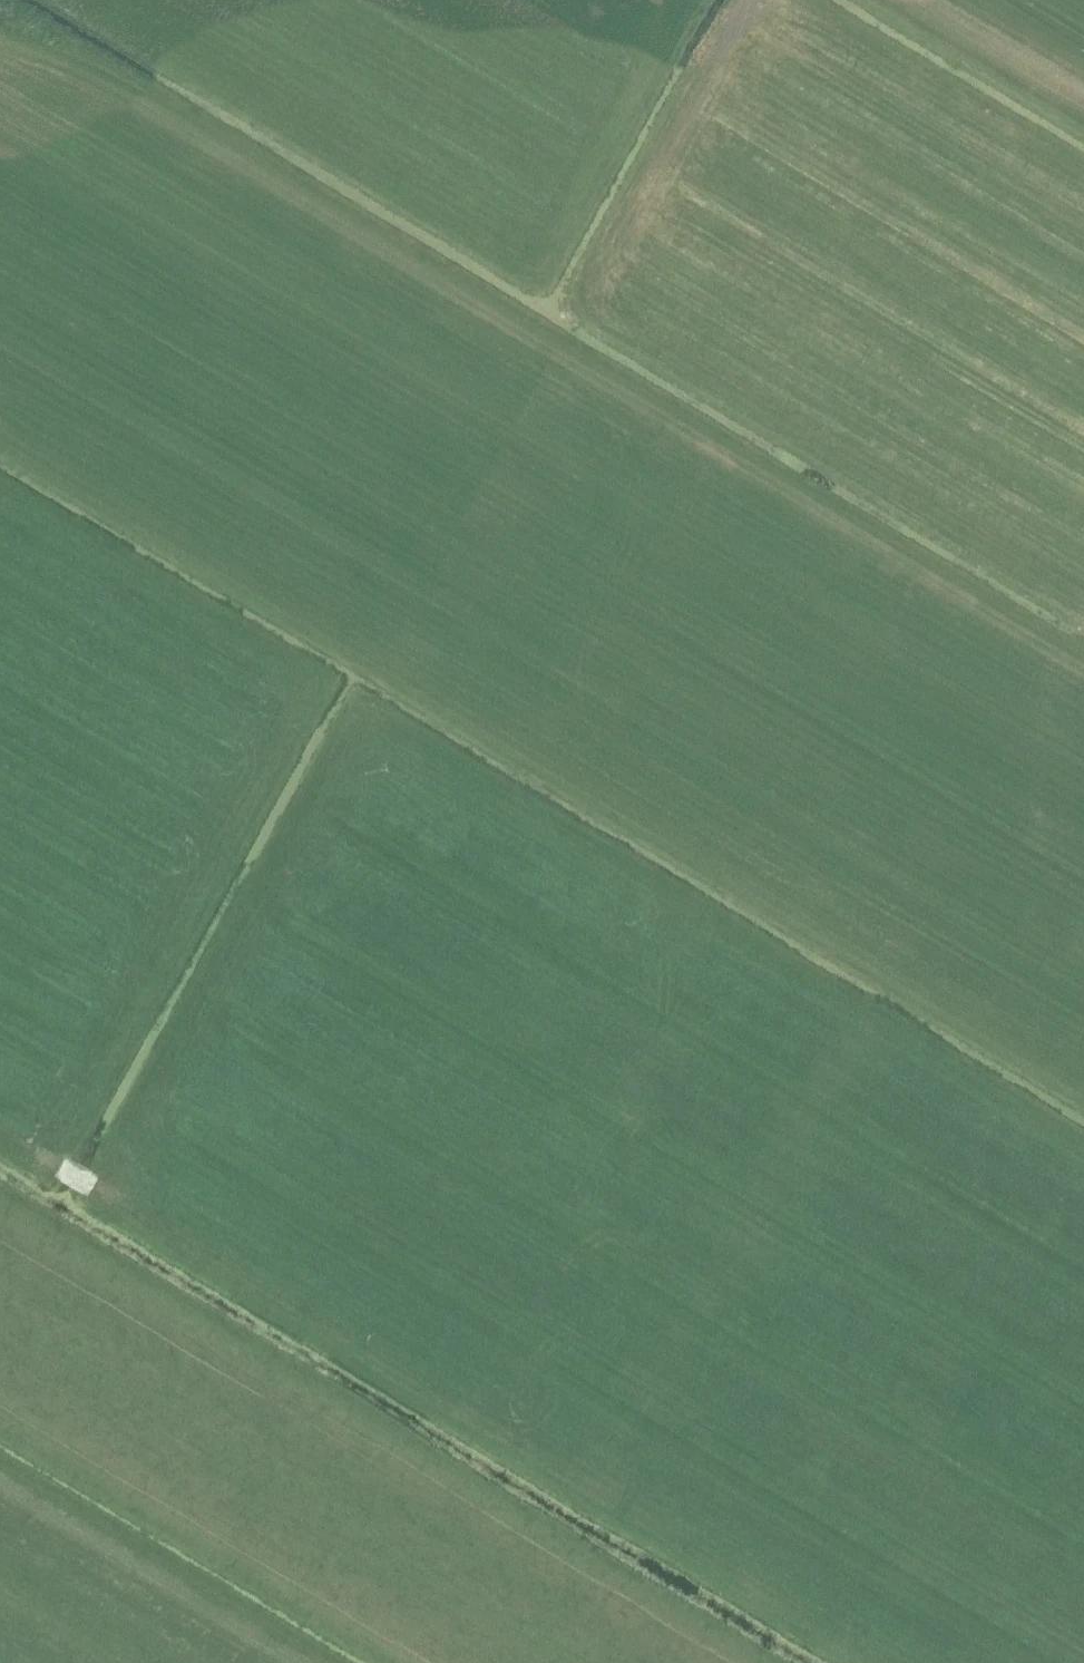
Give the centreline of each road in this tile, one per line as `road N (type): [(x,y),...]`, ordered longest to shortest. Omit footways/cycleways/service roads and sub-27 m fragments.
road 1 (track): [(858,1662),(96,1194)]

